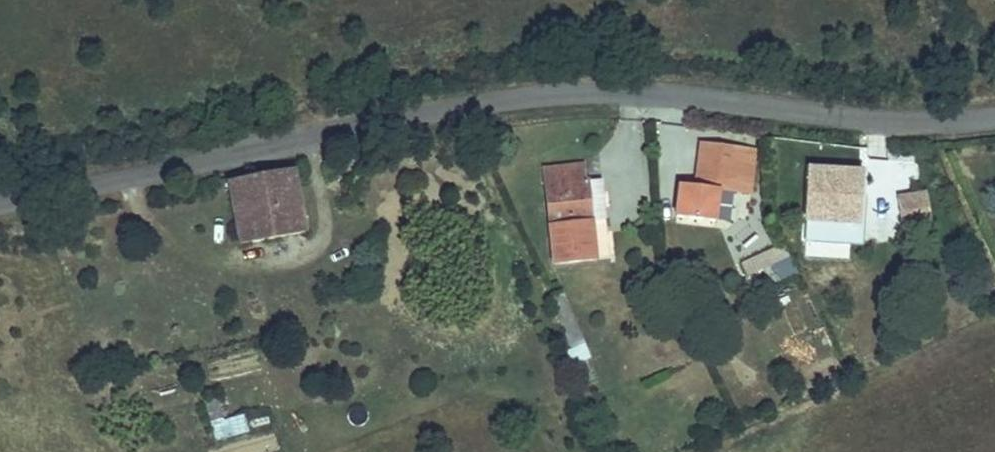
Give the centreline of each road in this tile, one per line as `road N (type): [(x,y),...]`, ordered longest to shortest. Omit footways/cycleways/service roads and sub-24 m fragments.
road 1 (unclassified): [(994,116),(868,117),(605,92),(516,99),(0,201)]

